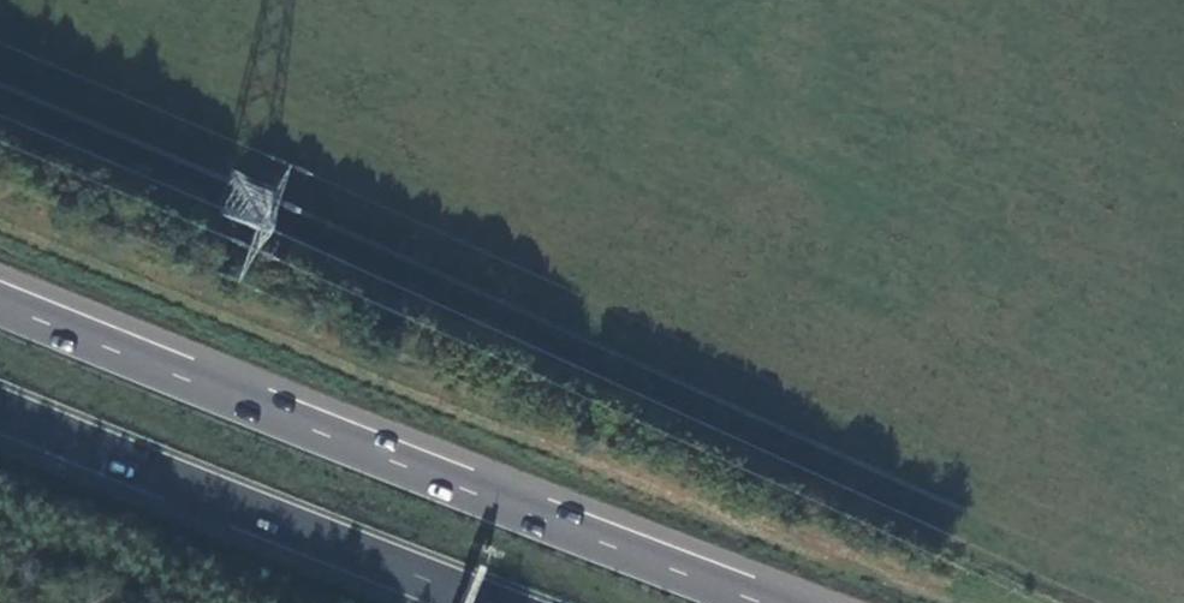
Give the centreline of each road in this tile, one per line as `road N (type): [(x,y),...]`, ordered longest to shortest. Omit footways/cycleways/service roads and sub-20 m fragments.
road 1 (trunk): [(767,602),(0,302)]
road 2 (trunk): [(0,407),(493,602)]

